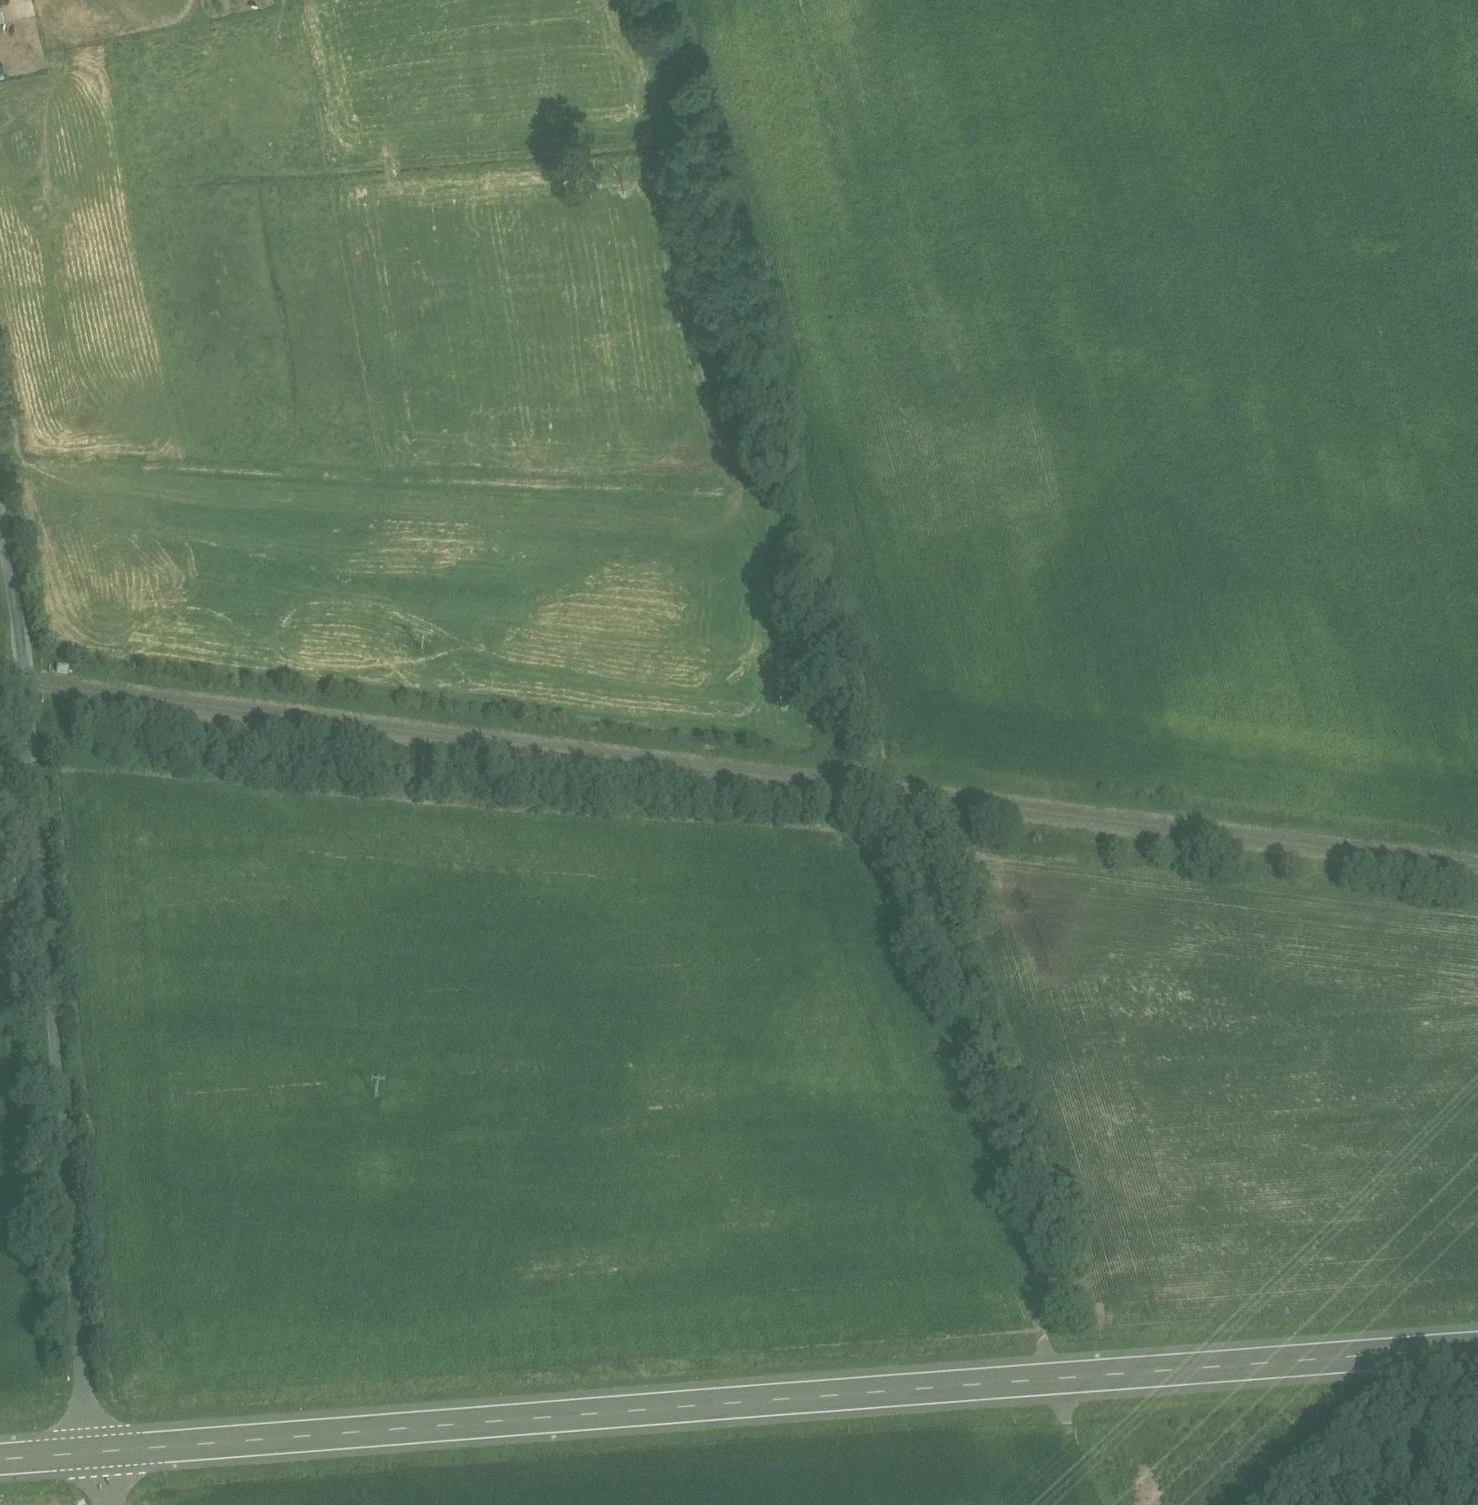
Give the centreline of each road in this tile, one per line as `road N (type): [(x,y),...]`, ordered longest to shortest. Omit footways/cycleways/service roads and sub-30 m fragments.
road 1 (secondary): [(95,1453),(1477,1348)]
road 2 (unclassified): [(0,533),(24,656),(82,1391),(95,1453)]

